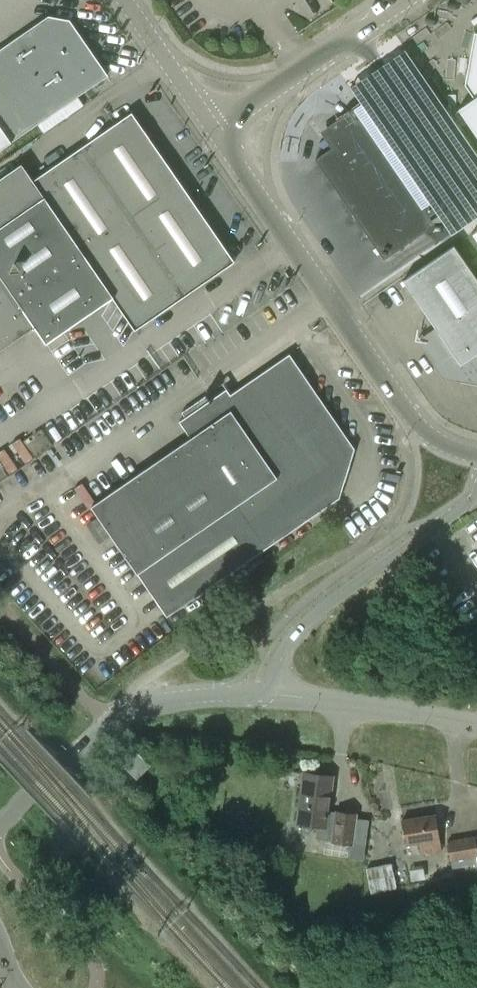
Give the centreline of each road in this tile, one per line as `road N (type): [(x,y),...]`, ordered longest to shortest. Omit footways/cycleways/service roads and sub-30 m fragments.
road 1 (unclassified): [(212,126),(408,412),(430,436),(476,456)]
road 2 (unclassified): [(0,822),(106,722),(198,697),(267,695)]
road 3 (unclassified): [(267,695),(290,638),(311,617),(476,493)]
road 4 (unclassified): [(407,0),(212,126)]
road 5 (unclassified): [(476,724),(267,695)]
road 6 (unclassified): [(212,126),(130,0)]

